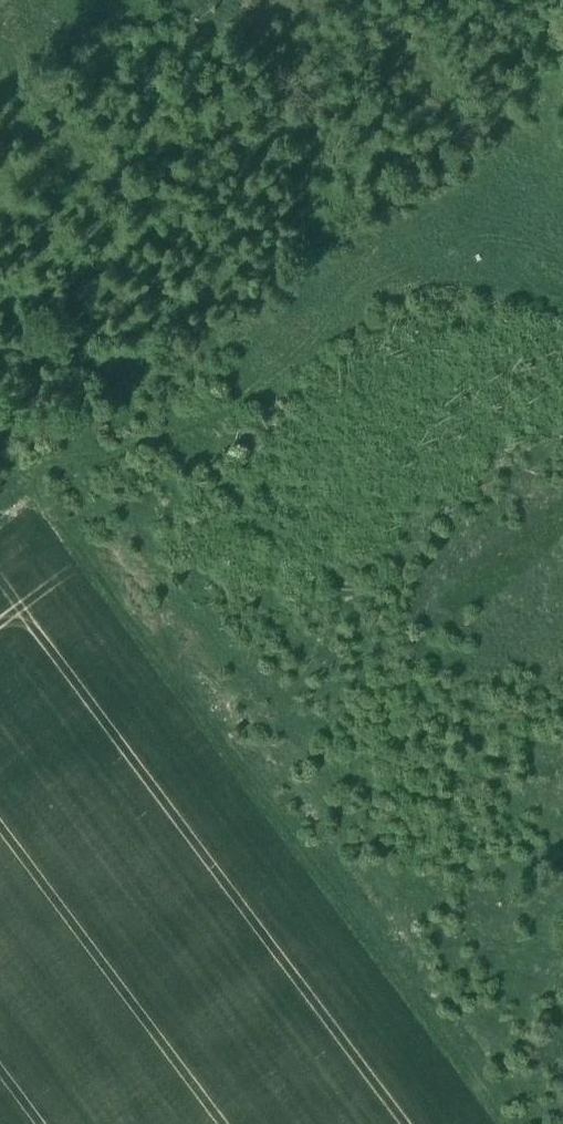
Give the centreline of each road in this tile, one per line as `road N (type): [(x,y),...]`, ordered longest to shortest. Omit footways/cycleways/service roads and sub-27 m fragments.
road 1 (track): [(0,494),(20,479),(509,1123)]

